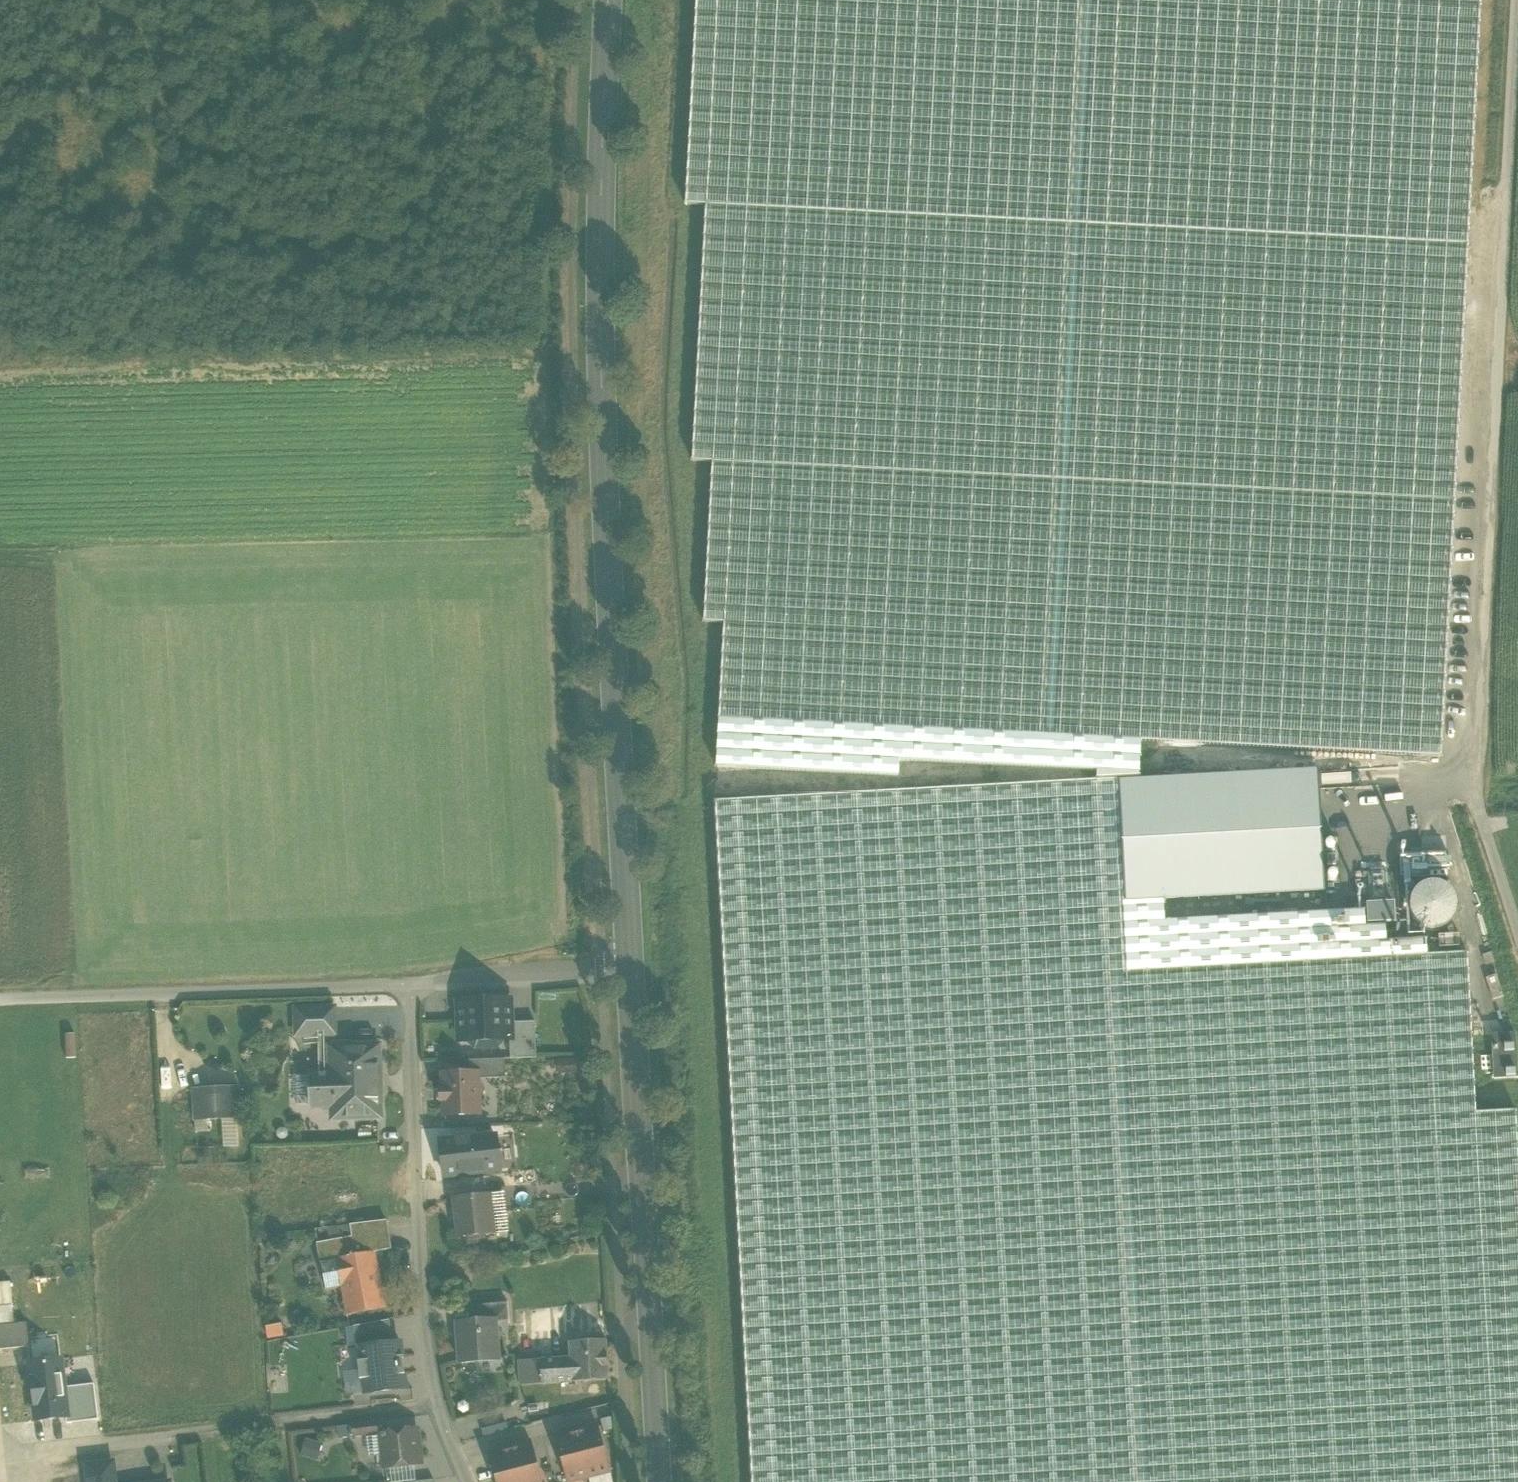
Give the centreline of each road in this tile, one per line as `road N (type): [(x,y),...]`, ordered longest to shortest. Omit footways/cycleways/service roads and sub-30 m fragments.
road 1 (primary): [(630,969),(600,301),(610,0)]
road 2 (track): [(1517,929),(1475,791),(1517,0)]
road 3 (primary): [(660,1481),(630,969)]
road 4 (residential): [(0,1454),(437,1407)]
road 5 (residential): [(410,984),(419,1274),(437,1407)]
road 6 (unclassified): [(410,984),(0,999)]
road 7 (unclassified): [(630,969),(410,984)]

